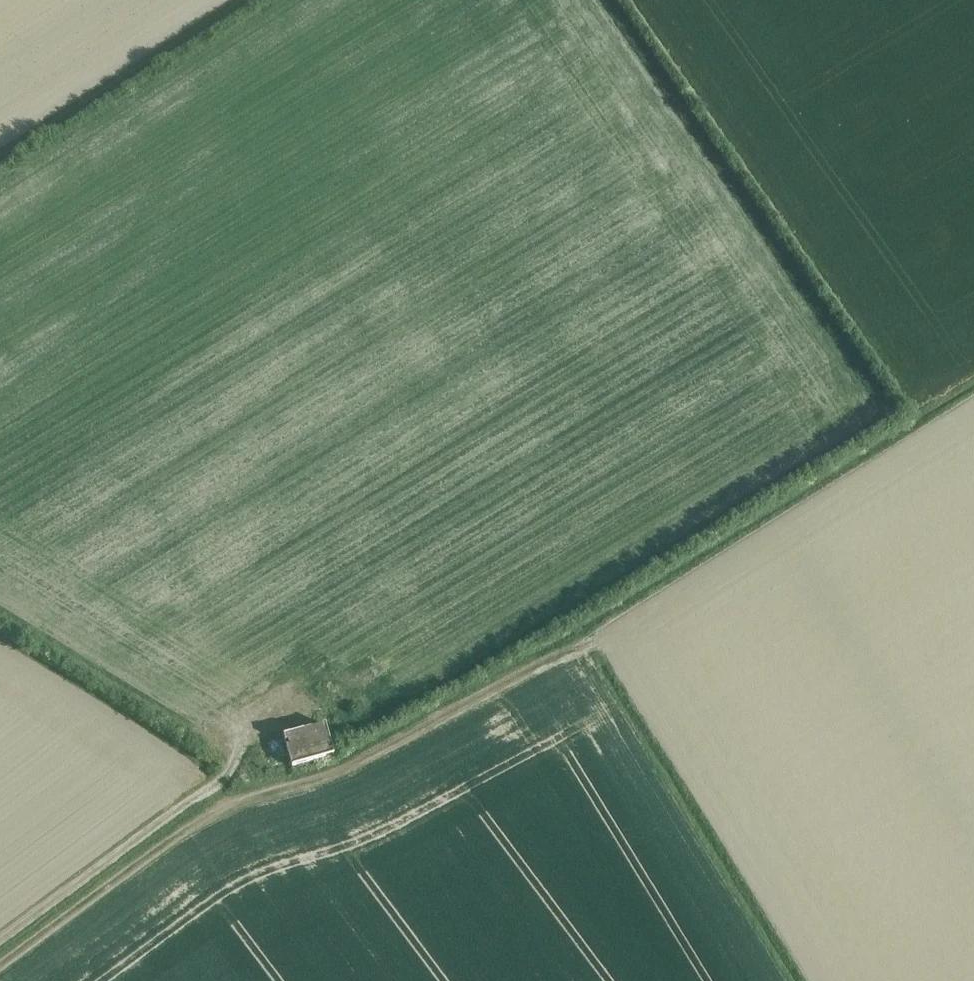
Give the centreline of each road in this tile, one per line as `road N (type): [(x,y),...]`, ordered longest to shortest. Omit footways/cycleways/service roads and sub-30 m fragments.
road 1 (track): [(0,151),(232,0)]

